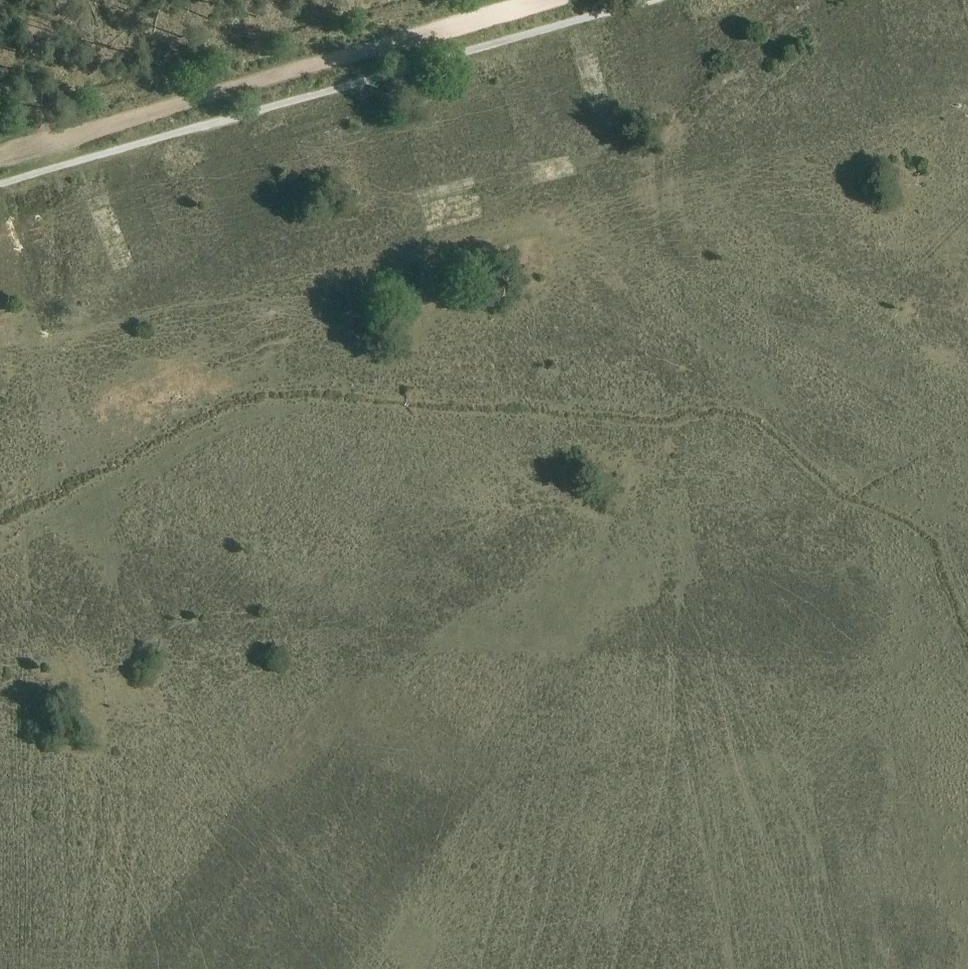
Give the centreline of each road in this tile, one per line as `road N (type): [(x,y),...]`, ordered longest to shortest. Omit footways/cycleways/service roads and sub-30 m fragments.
road 1 (track): [(552,0),(0,158)]

